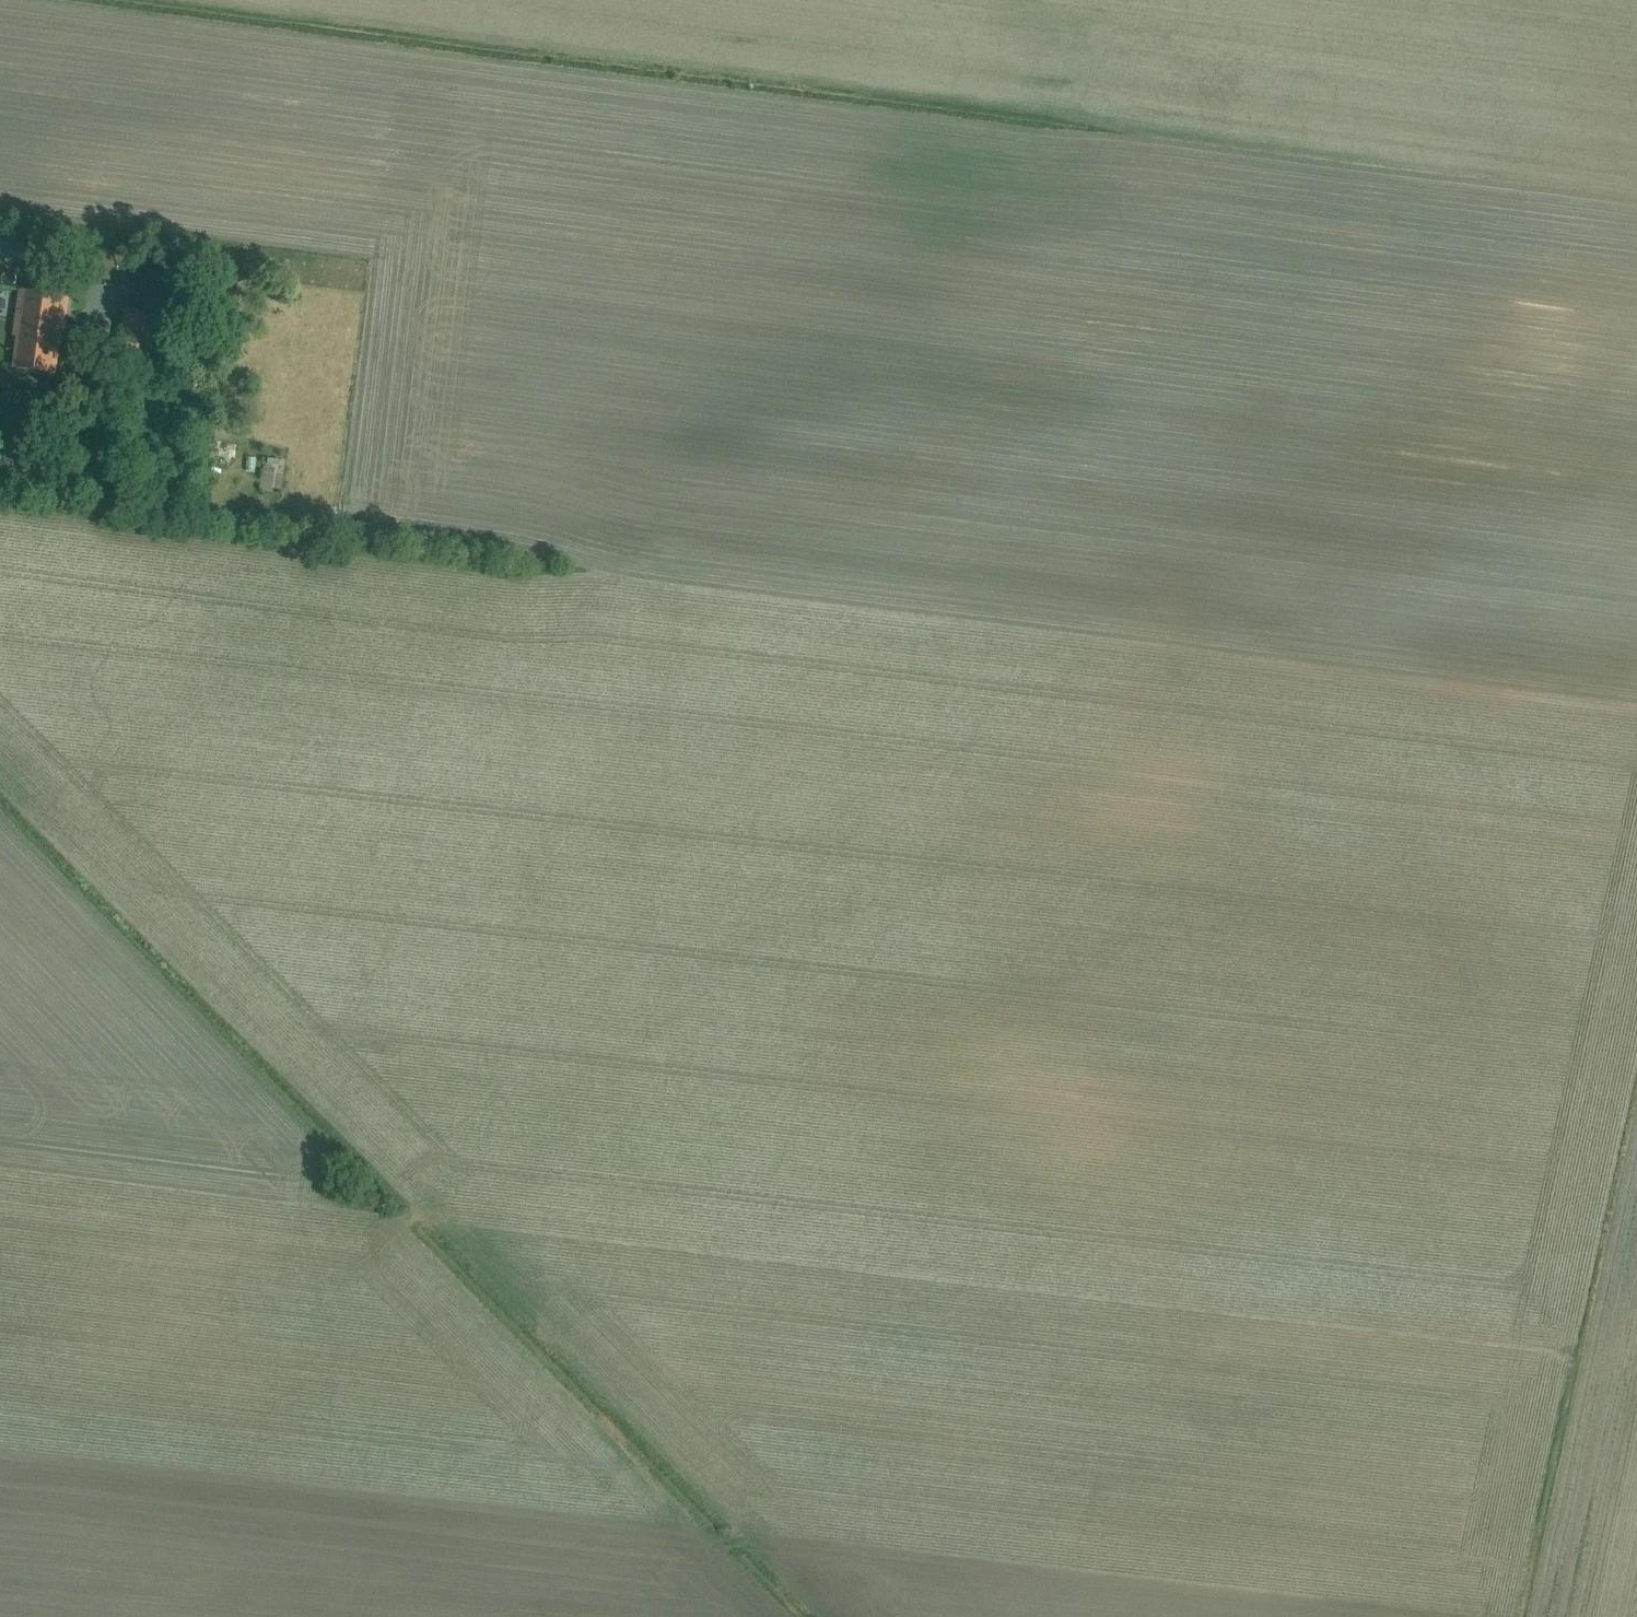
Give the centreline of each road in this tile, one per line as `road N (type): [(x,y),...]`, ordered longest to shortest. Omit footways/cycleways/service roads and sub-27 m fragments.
road 1 (track): [(0,485),(47,492),(76,456),(99,389),(98,361)]

